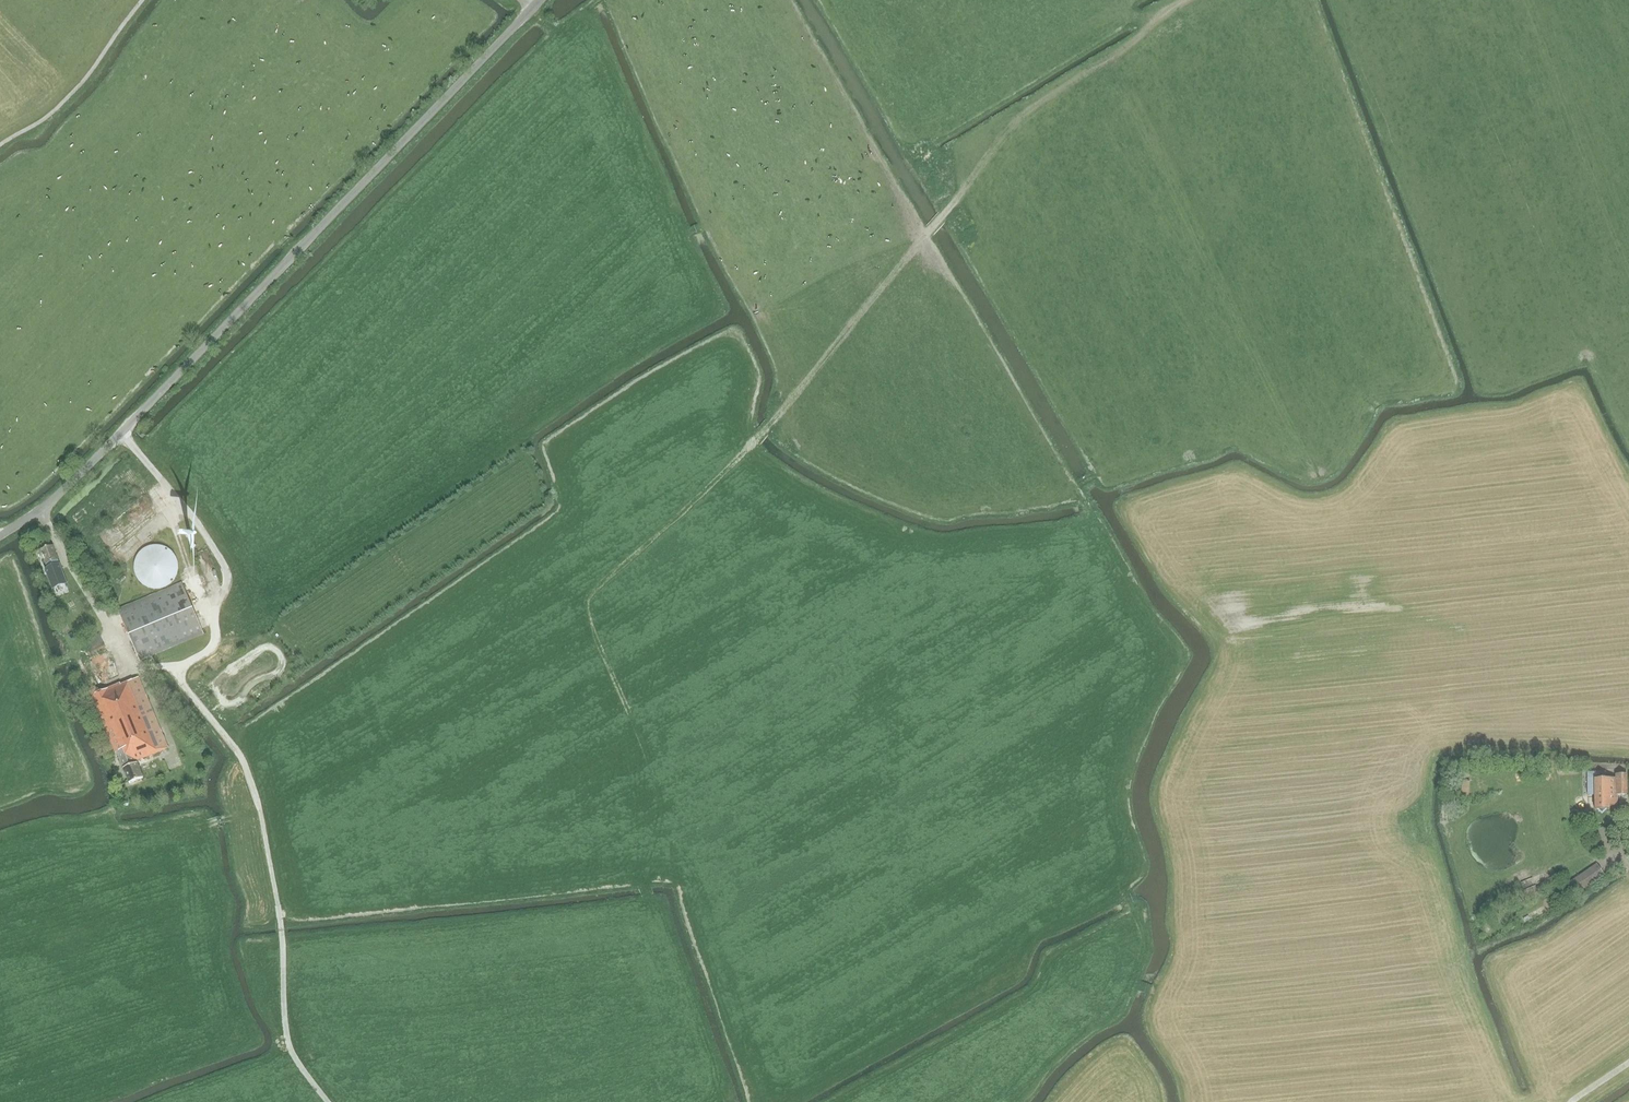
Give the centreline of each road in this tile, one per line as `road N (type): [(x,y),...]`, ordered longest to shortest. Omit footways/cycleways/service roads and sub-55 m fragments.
road 1 (tertiary): [(0,537),(58,496),(122,433),(540,0)]
road 2 (unclassified): [(0,155),(53,117),(148,0)]

